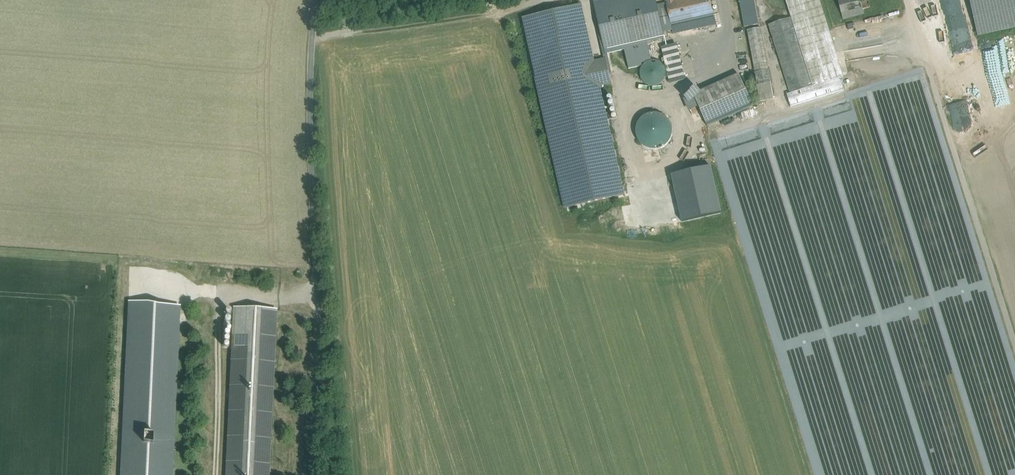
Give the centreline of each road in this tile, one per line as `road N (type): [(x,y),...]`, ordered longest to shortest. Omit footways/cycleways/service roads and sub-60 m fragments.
road 1 (unclassified): [(320,474),(324,284),(311,59),(326,0)]
road 2 (track): [(908,0),(1014,343)]

